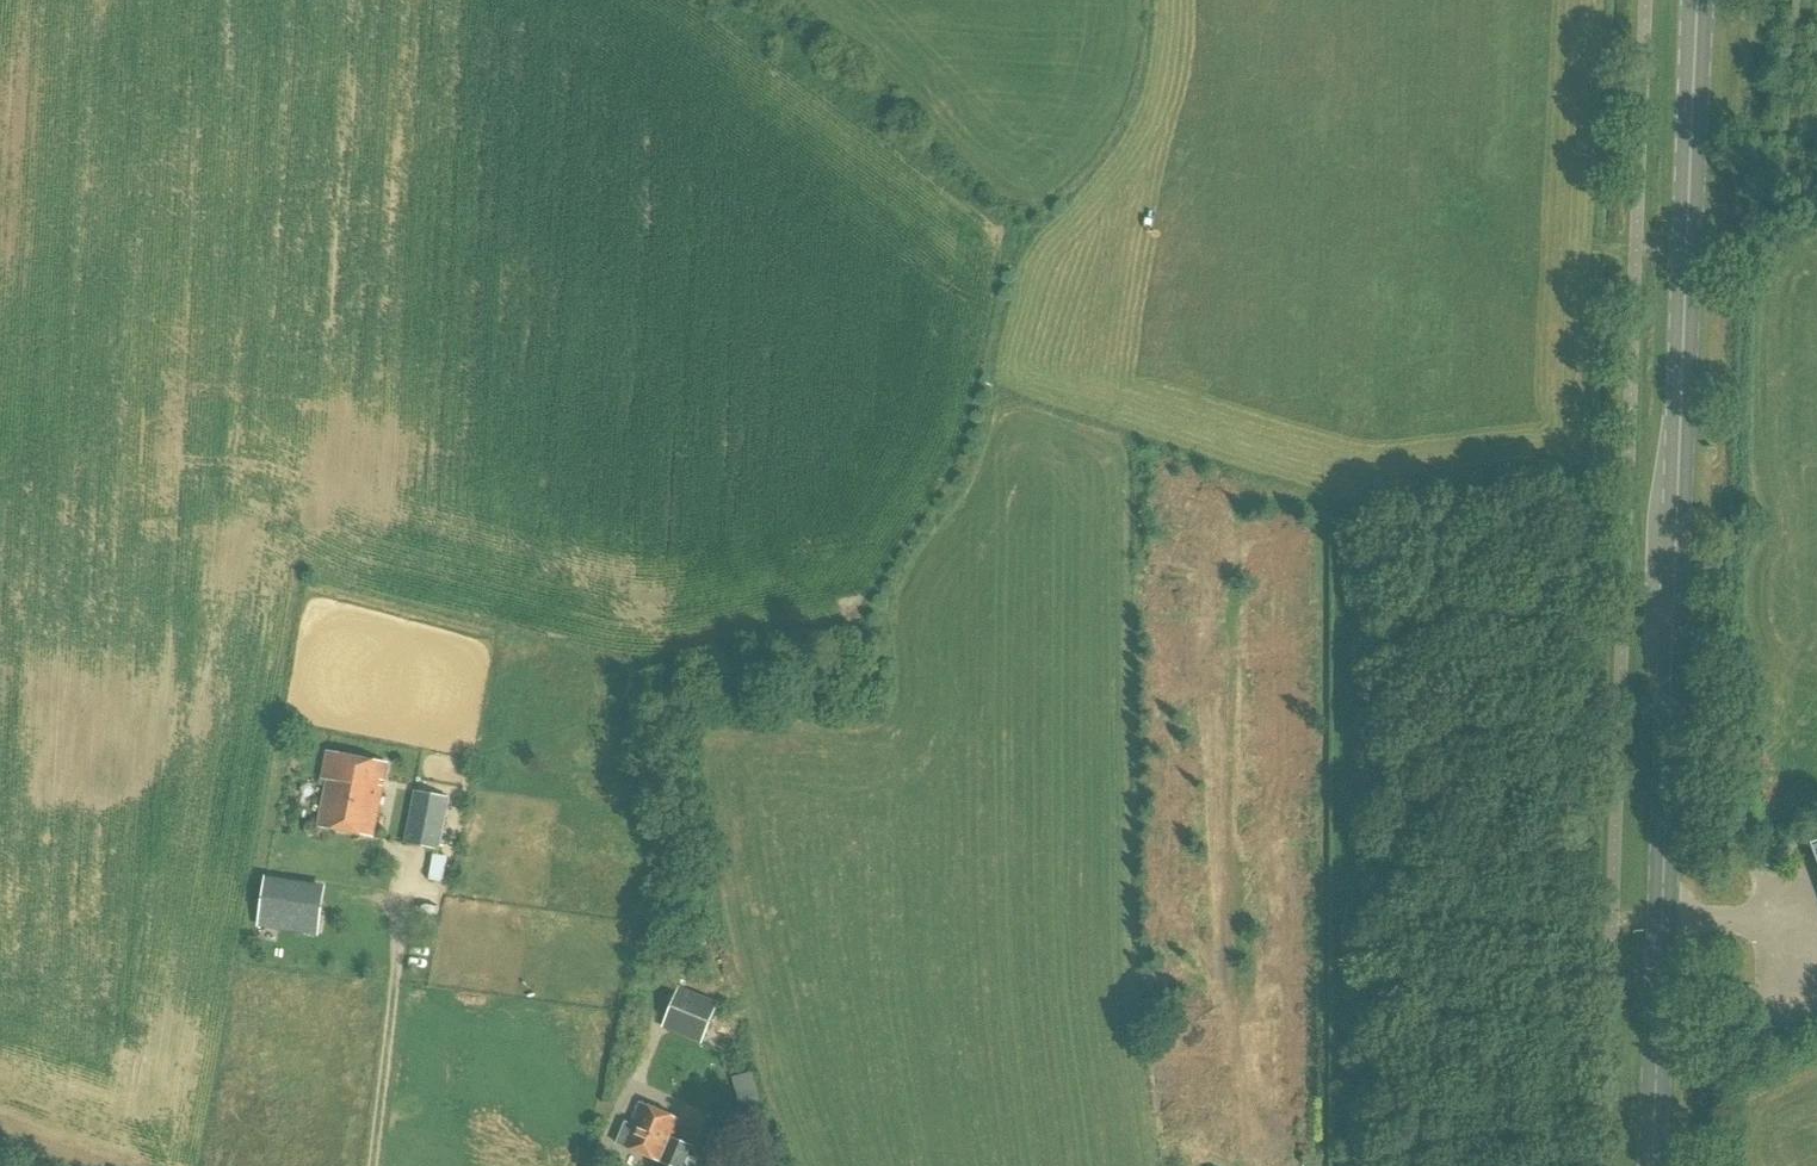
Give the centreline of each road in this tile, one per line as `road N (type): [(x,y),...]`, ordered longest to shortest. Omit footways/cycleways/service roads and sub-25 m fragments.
road 1 (primary): [(1652,1165),(1698,0)]

